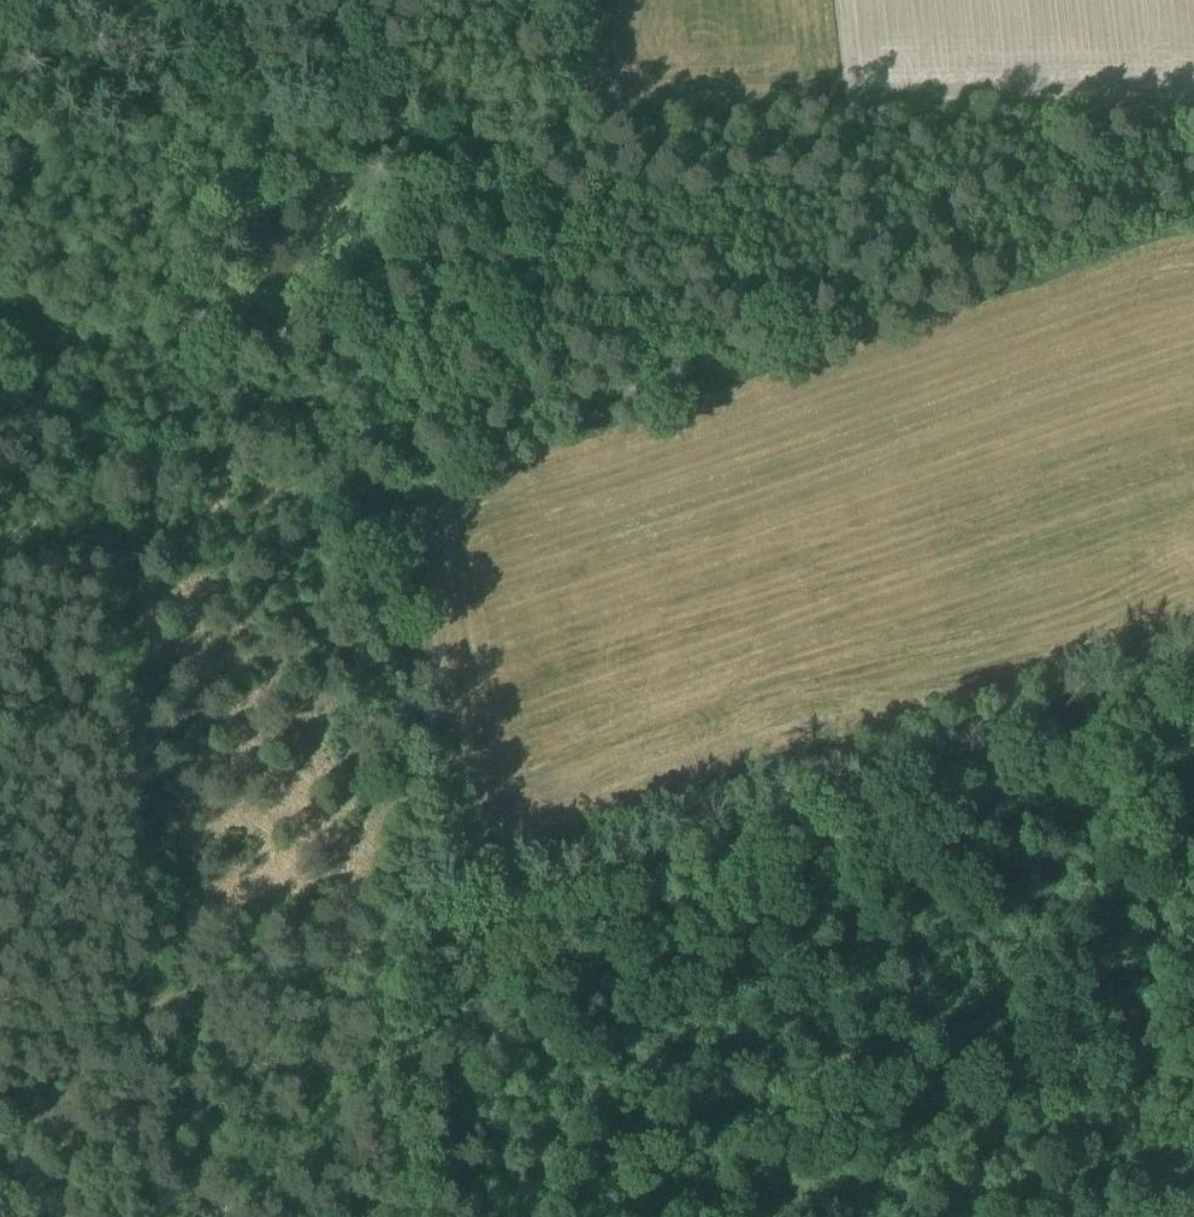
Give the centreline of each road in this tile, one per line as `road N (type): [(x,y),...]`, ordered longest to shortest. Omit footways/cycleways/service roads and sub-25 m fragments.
road 1 (track): [(1193,673),(436,943),(387,943)]

